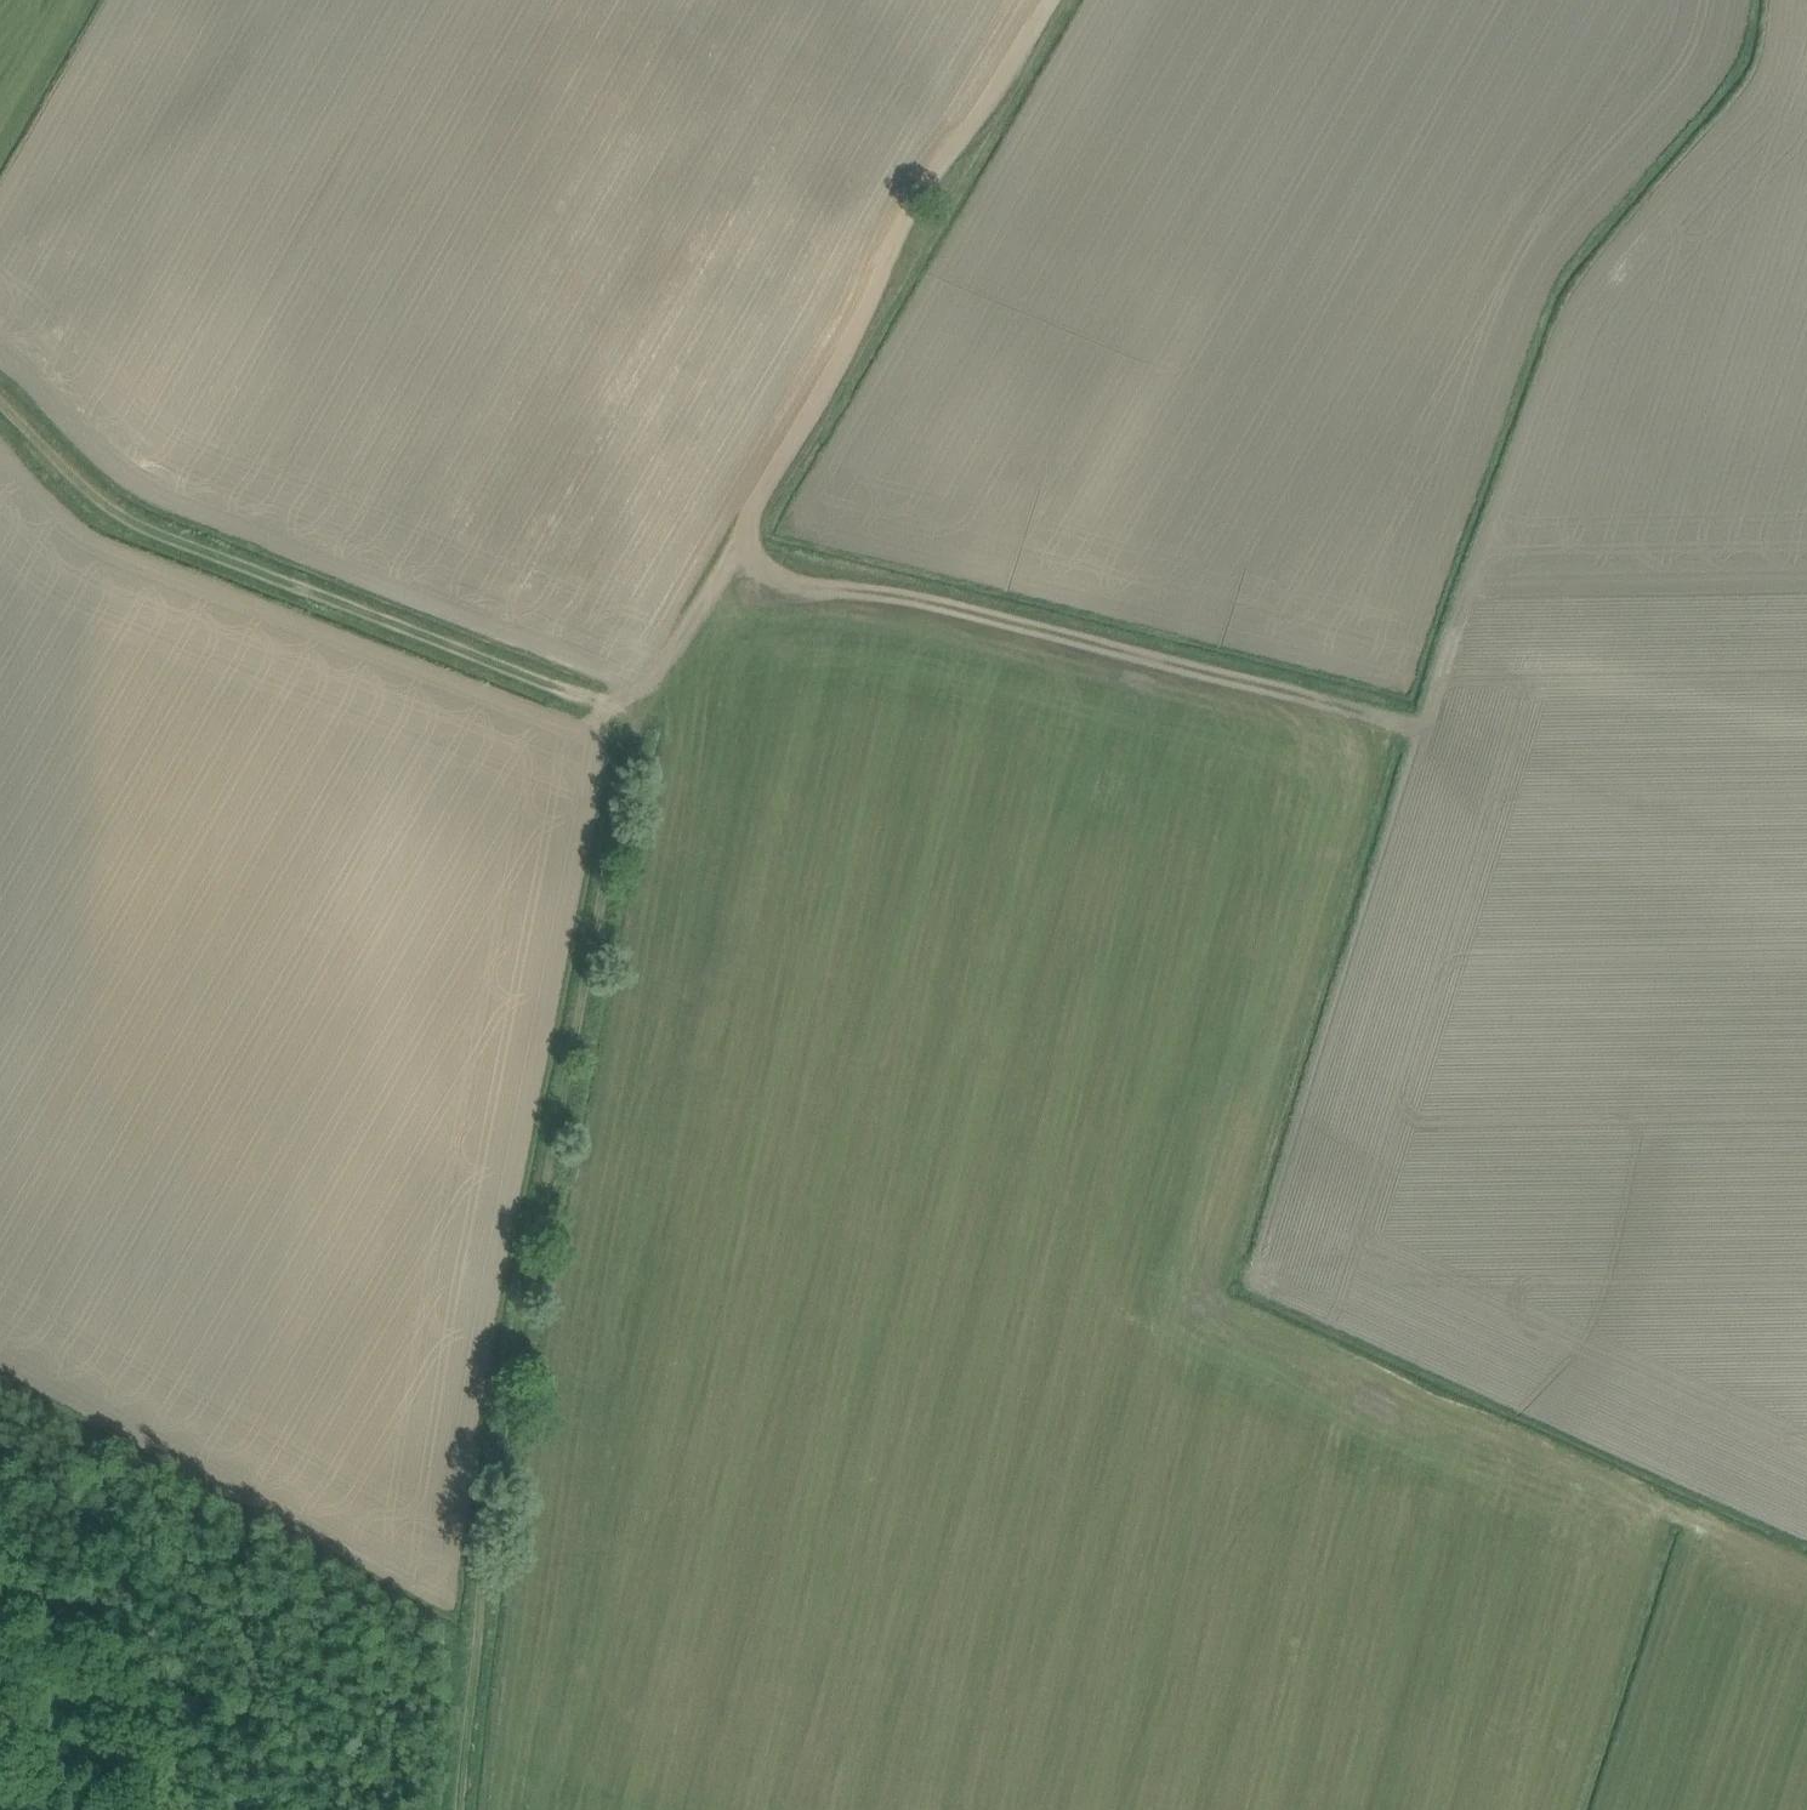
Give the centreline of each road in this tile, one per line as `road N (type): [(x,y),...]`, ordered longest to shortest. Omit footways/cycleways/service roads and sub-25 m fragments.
road 1 (track): [(470,1809),(492,1559),(646,716),(150,528),(99,492),(0,394)]
road 2 (track): [(646,716),(1021,0)]

